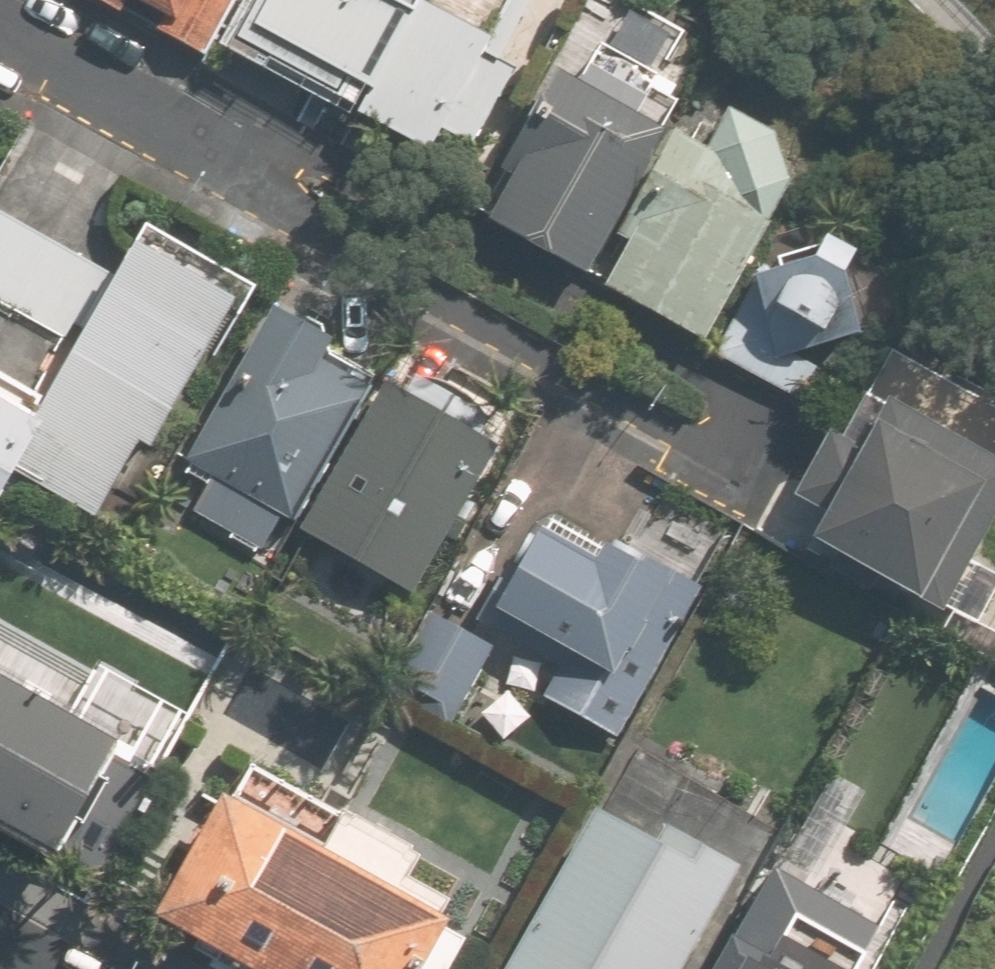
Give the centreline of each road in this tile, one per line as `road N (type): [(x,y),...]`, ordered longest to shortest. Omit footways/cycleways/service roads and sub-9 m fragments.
road 1 (residential): [(0,19),(169,110)]

